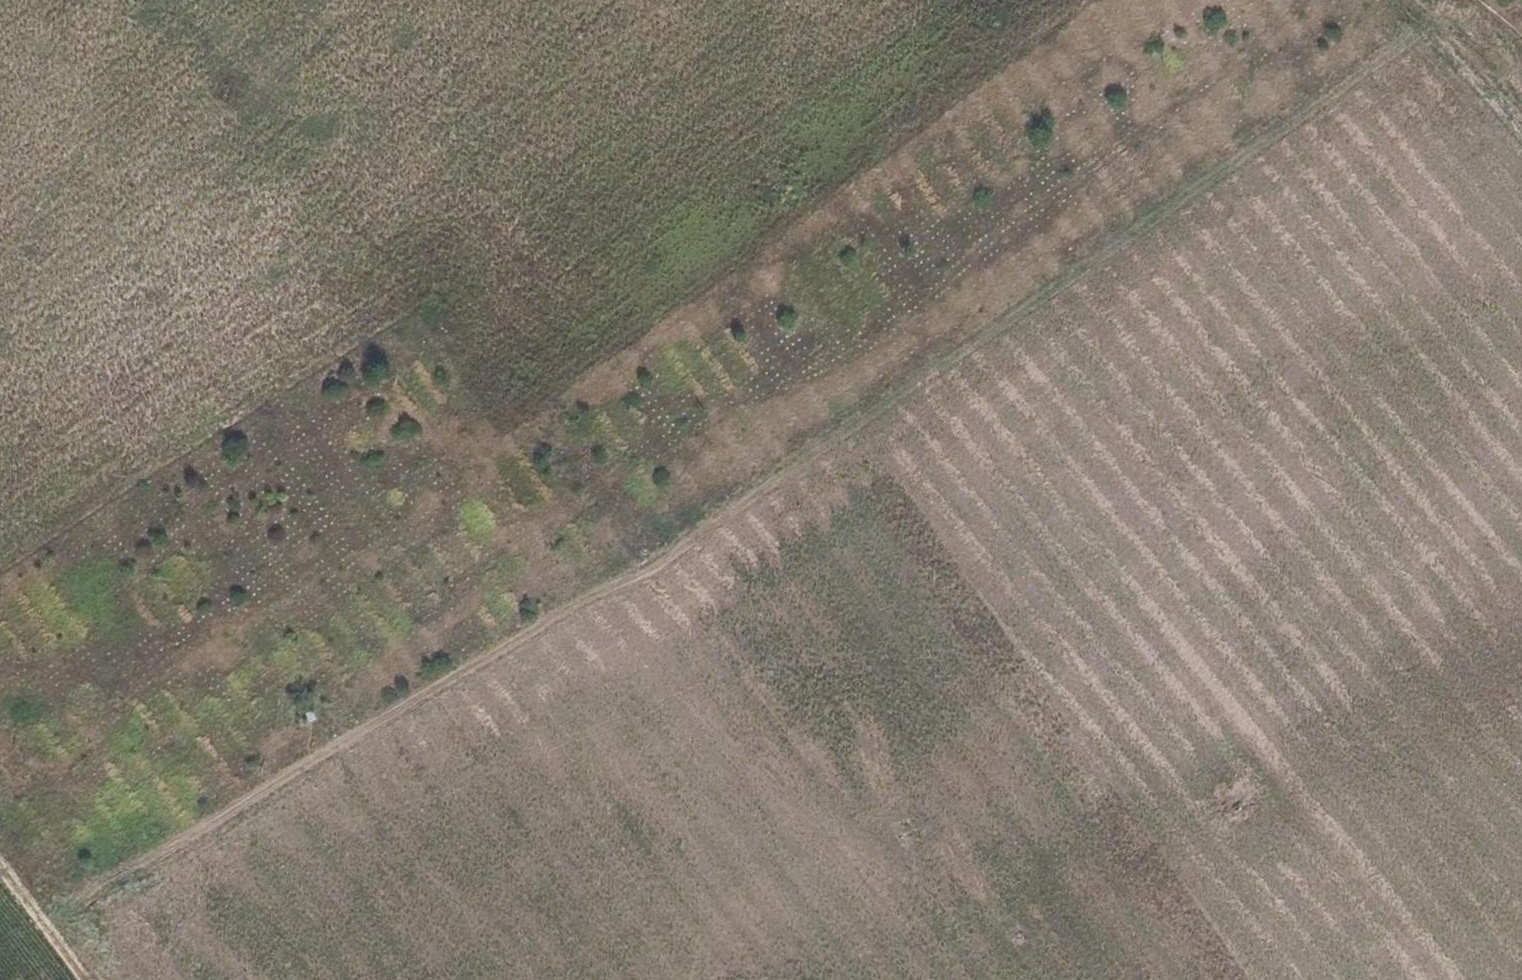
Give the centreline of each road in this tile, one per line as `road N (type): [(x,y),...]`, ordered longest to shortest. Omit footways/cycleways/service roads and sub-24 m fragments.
road 1 (track): [(0,878),(75,979)]

